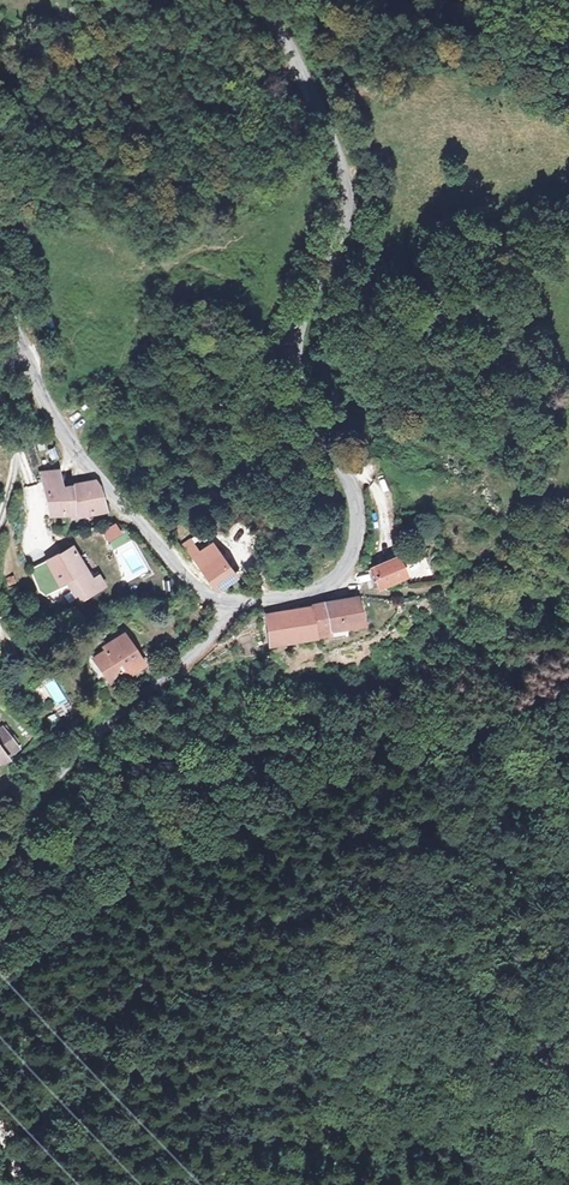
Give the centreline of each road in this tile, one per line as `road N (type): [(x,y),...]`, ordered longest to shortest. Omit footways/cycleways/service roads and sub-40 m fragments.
road 1 (residential): [(256,0),(284,33),(346,180),(340,232),(305,307),(298,370),(350,483),(359,547),(344,576),(323,591),(230,609)]
road 2 (residential): [(230,609),(159,546),(73,439),(40,387),(0,294)]
road 3 (unclassified): [(230,609),(189,659),(101,728),(0,857)]

